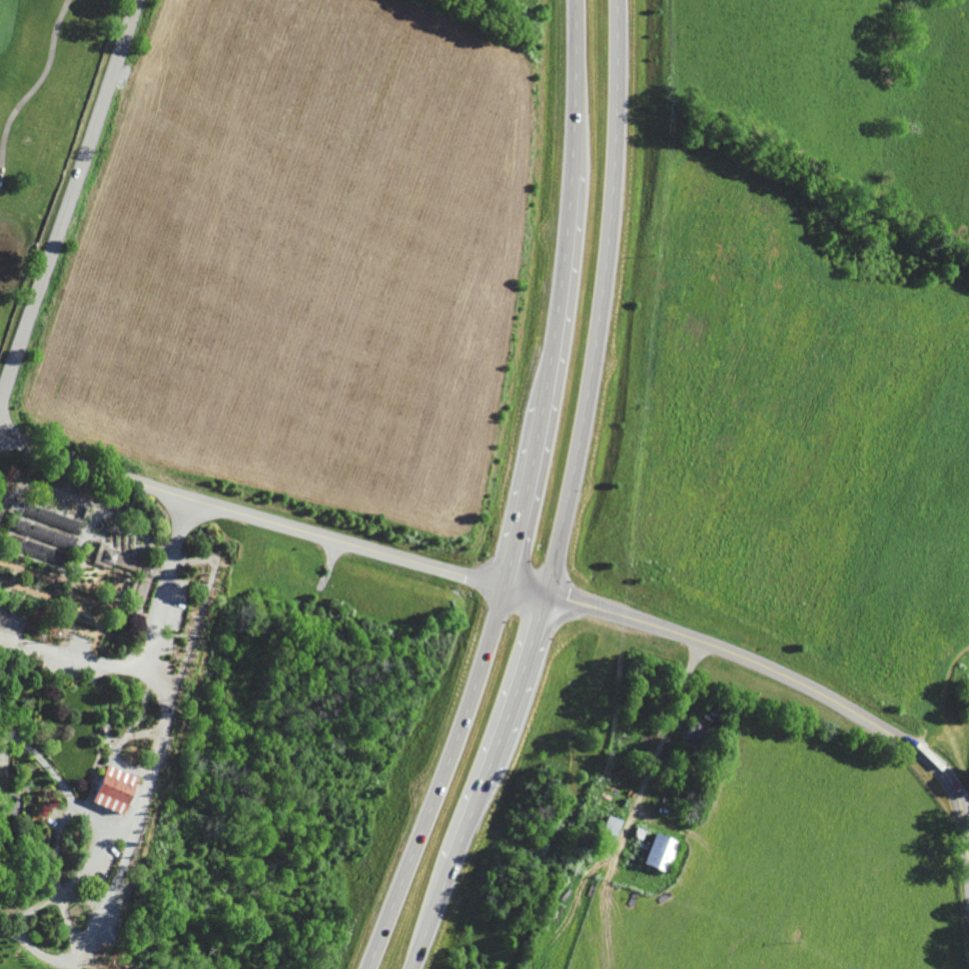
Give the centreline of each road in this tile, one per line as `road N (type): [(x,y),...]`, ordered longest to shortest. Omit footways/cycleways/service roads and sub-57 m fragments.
road 1 (trunk): [(577,0),(568,233),(521,517),(464,708),(366,968)]
road 2 (trunk): [(410,968),(506,714),(569,490),(609,233),(619,0)]
road 3 (secondary): [(503,584),(731,652),(896,737),(952,785),(968,869)]
road 4 (tertiary): [(0,435),(186,497),(503,584)]
road 5 (residential): [(135,0),(0,395)]

